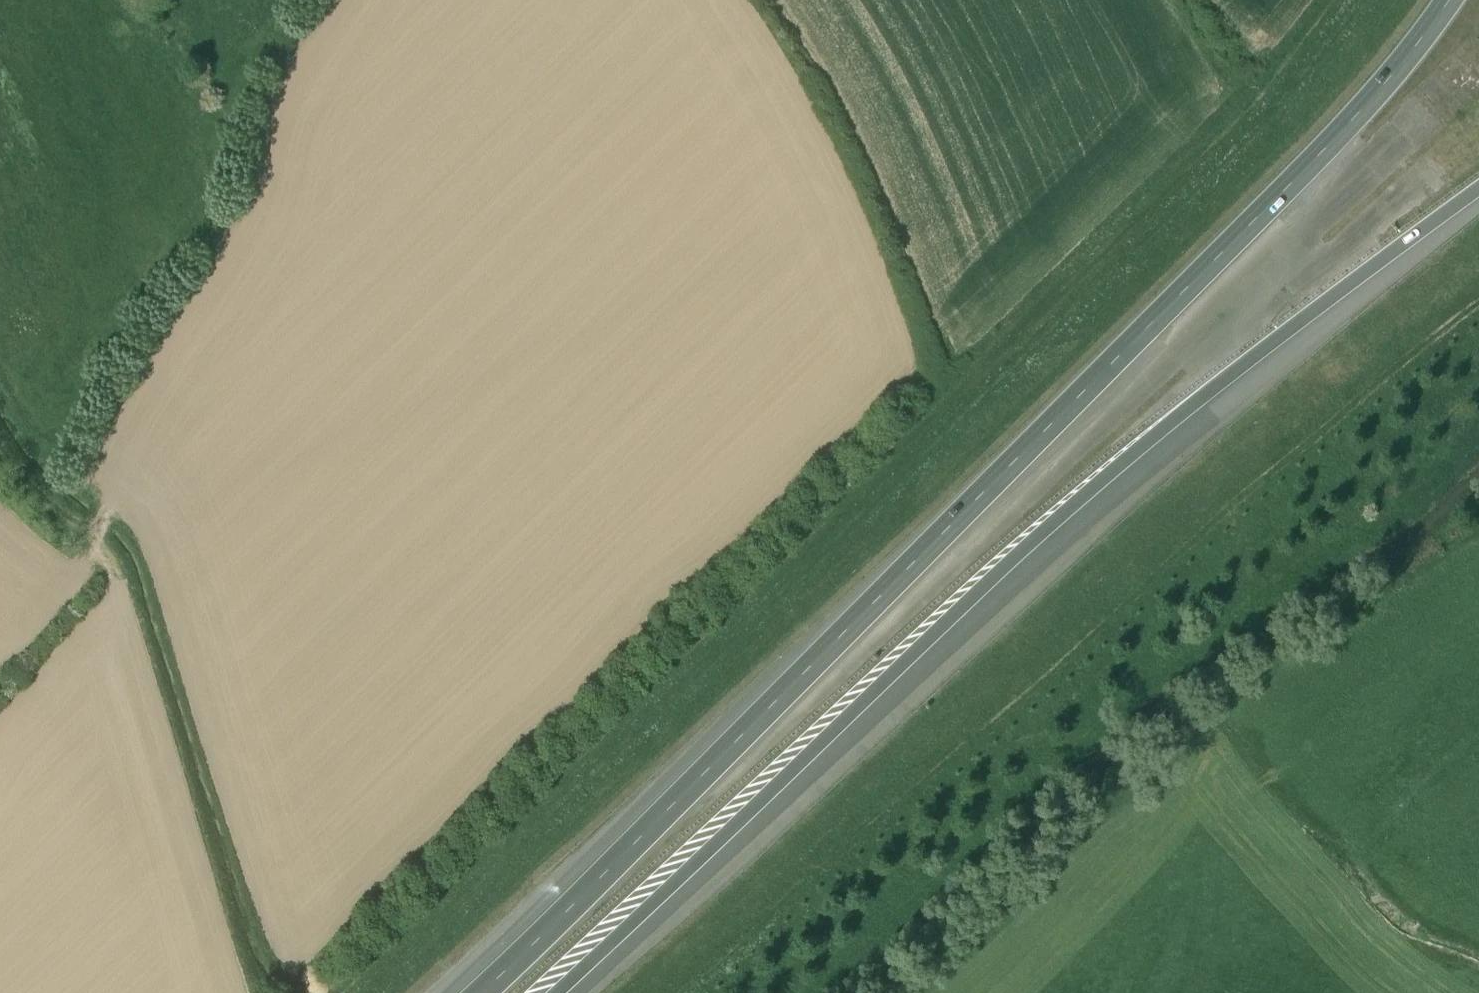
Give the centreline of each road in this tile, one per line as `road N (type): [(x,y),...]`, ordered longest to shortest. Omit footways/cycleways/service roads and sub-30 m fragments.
road 1 (motorway): [(1450,0),(1318,159),(479,992)]
road 2 (motorway): [(555,992),(1099,480),(1478,189)]
road 3 (track): [(0,436),(115,569),(247,981)]

